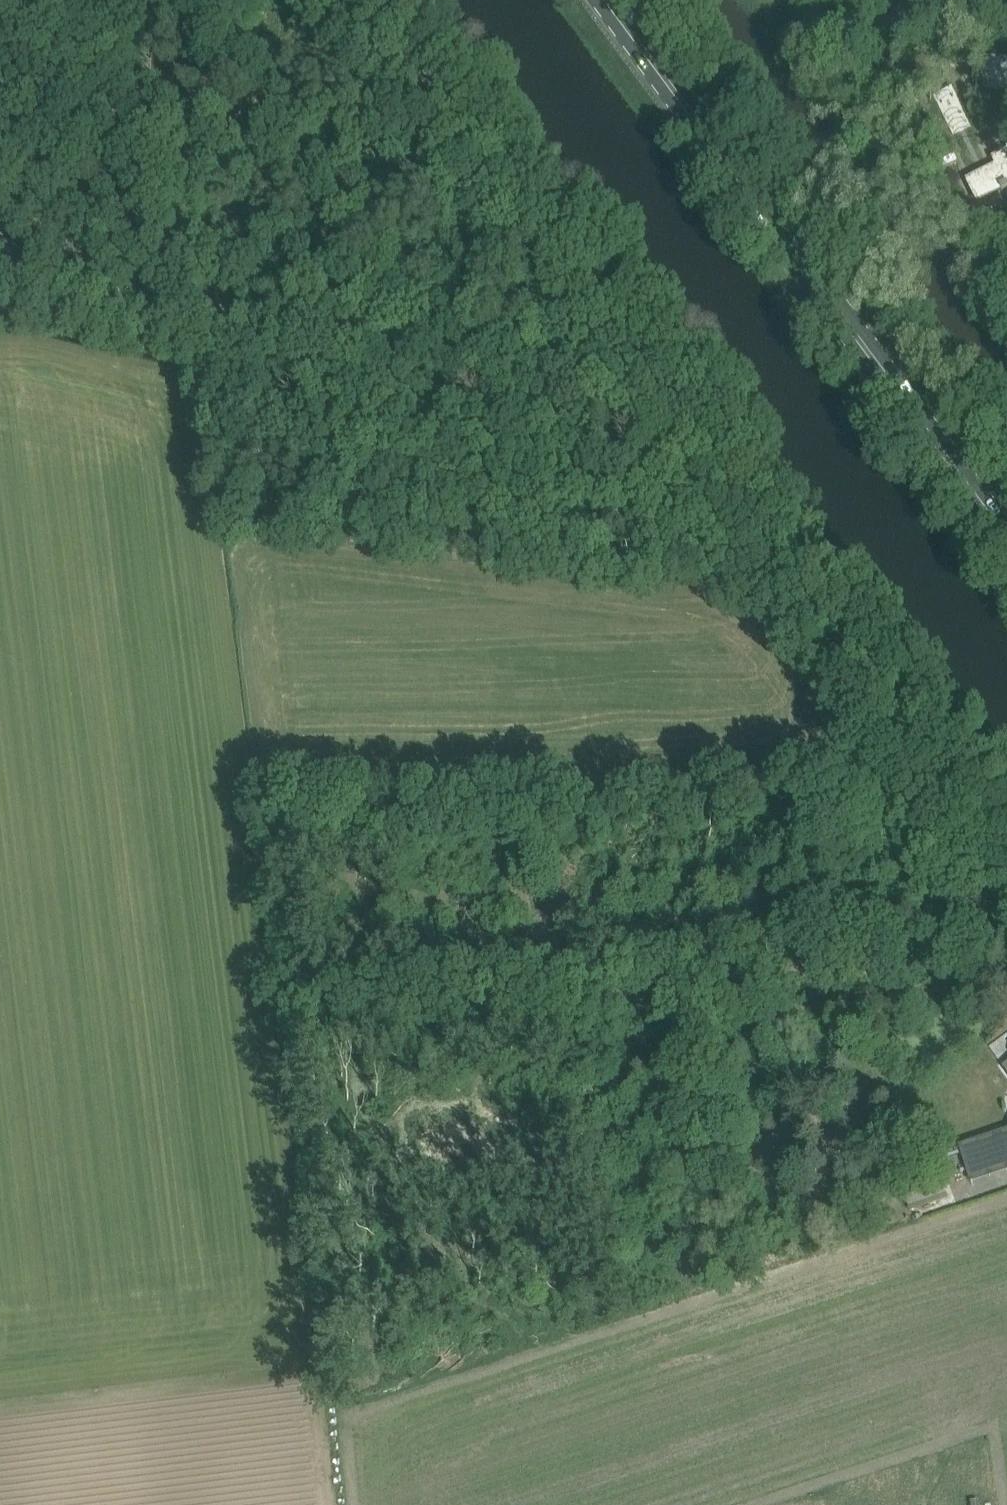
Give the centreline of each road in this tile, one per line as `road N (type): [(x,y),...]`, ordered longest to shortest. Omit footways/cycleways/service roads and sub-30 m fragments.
road 1 (track): [(374,0),(1006,866)]
road 2 (primary): [(1006,538),(607,0)]
road 3 (unclassified): [(1006,12),(856,16),(808,0)]

